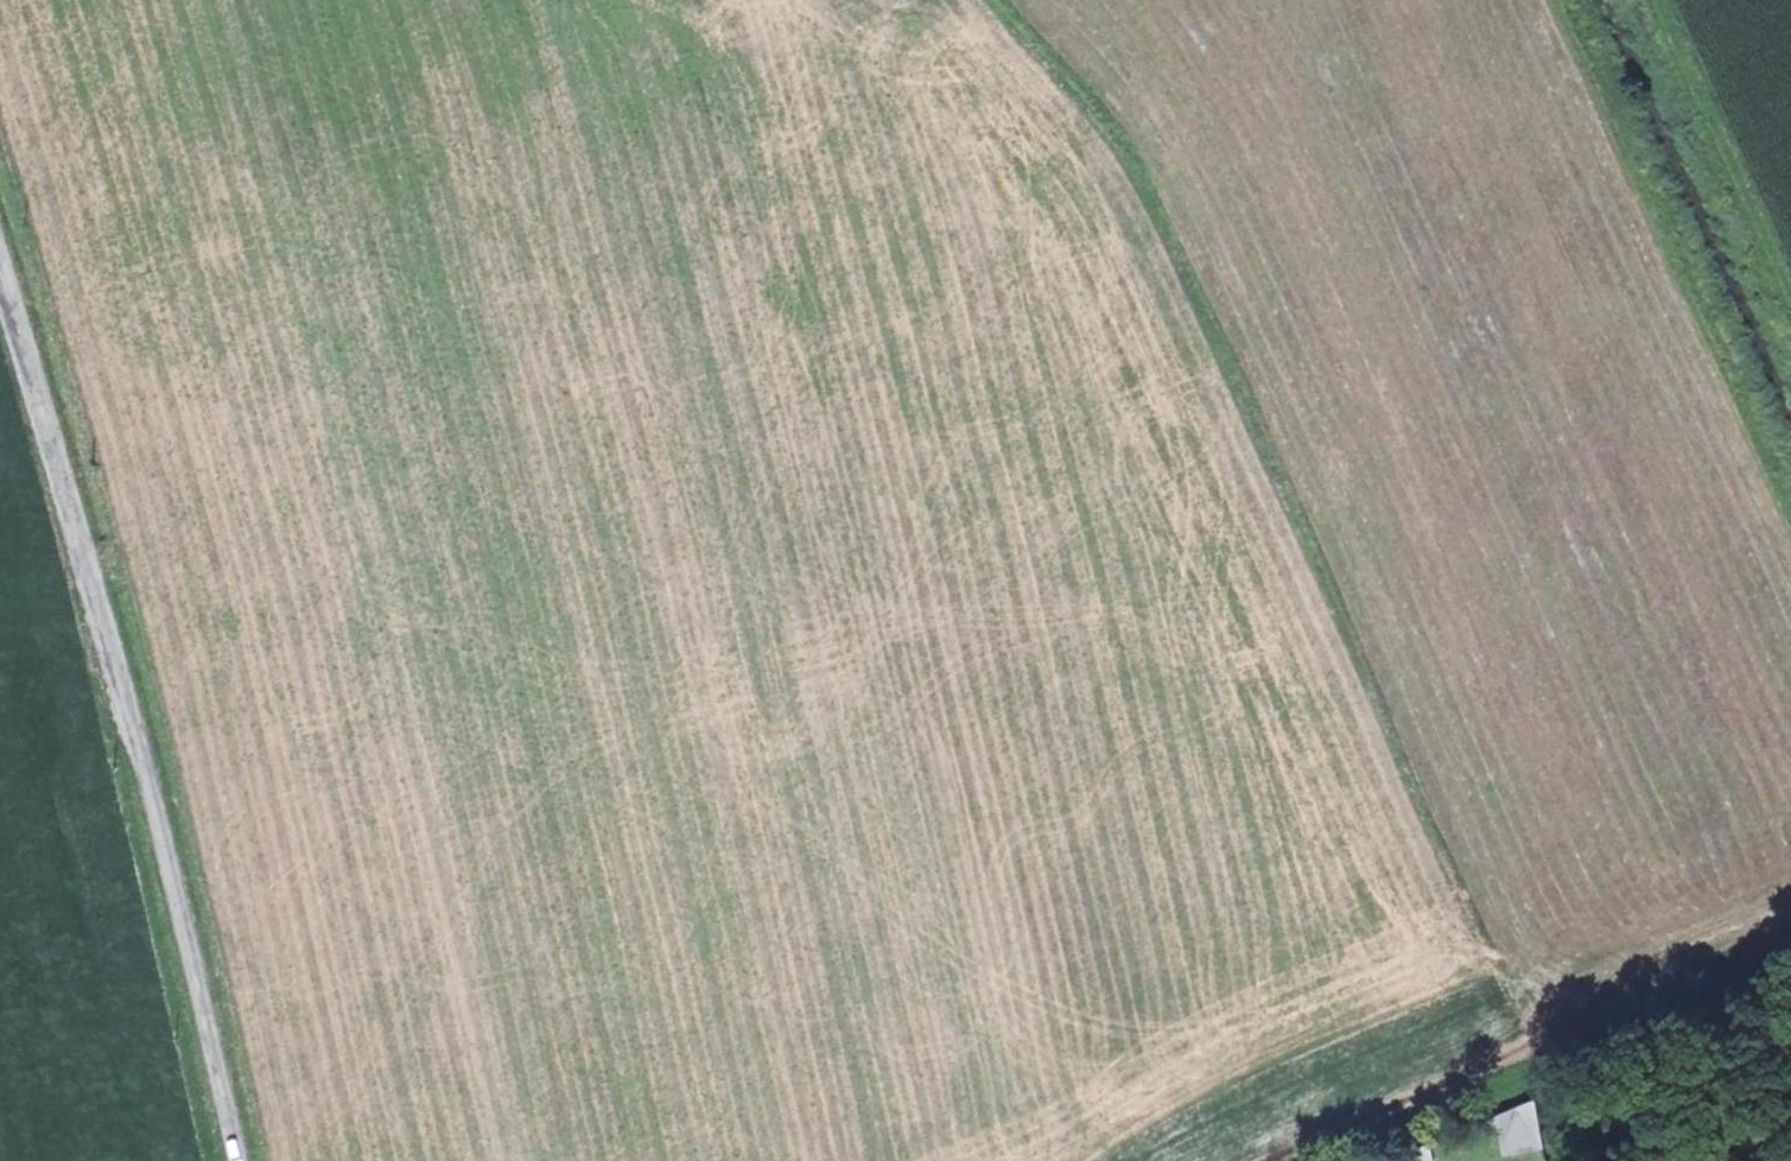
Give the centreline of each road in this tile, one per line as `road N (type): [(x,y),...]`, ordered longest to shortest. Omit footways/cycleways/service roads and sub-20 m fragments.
road 1 (unclassified): [(239,1160),(135,734),(0,272)]
road 2 (track): [(1326,1160),(1790,957)]

